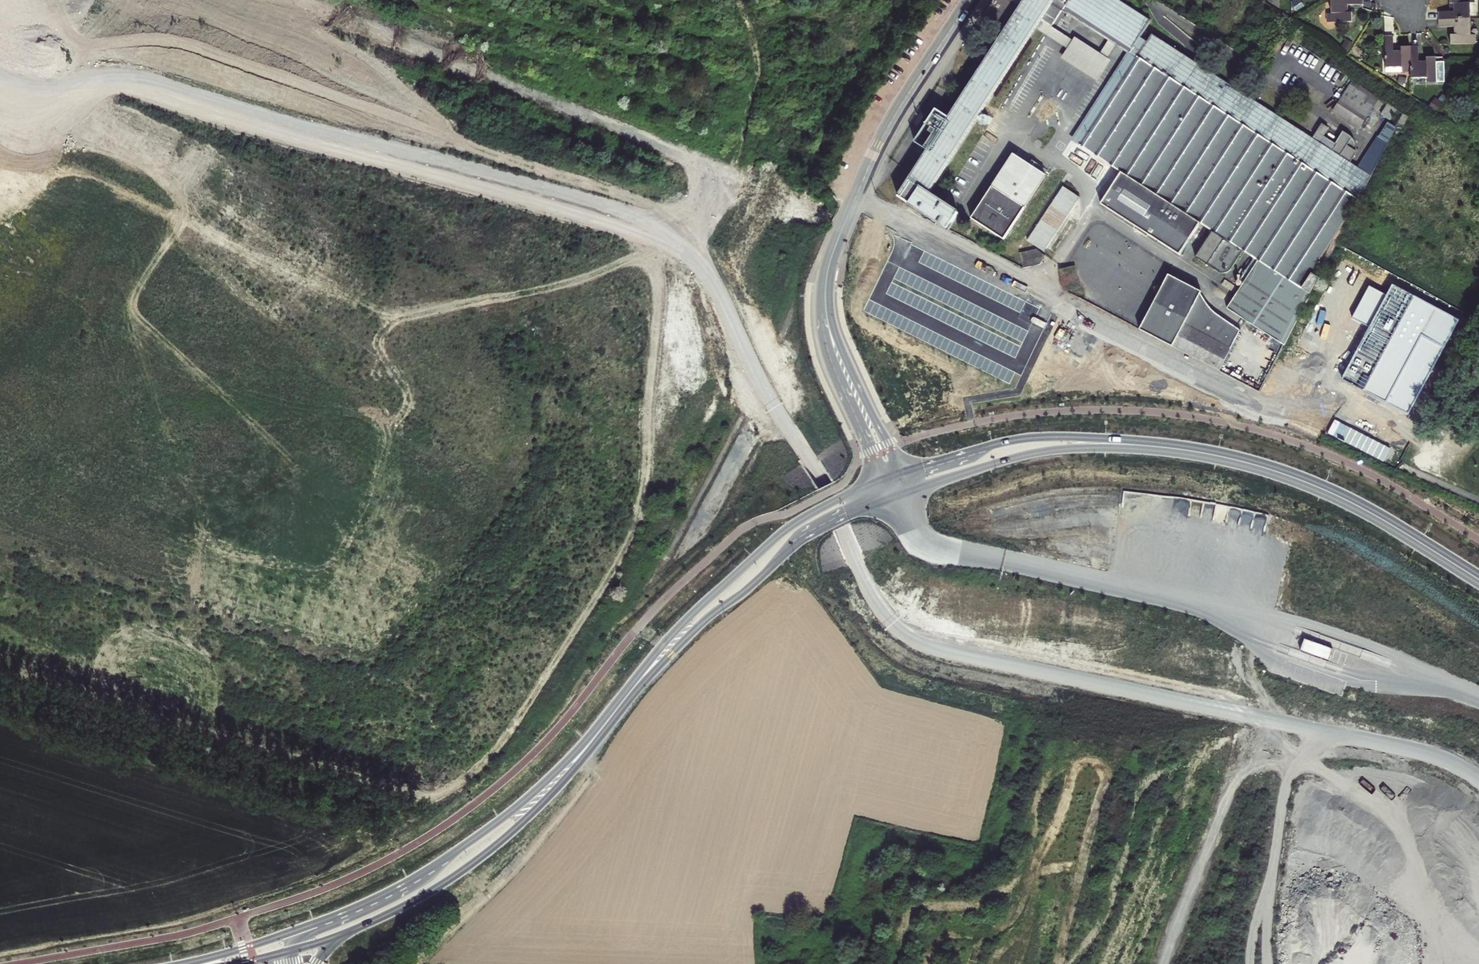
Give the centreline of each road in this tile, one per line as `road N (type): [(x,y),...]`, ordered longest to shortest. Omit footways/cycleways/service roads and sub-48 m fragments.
road 1 (track): [(1478,781),(1432,755),(942,650),(908,635),(875,599),(826,487),(753,372),(710,277),(660,235),(126,87),(72,110),(9,102),(0,94)]
road 2 (secondary): [(883,479),(776,537),(687,618),(575,754),(504,817),(408,882),(292,931)]
road 3 (secondary): [(331,939),(420,898),(496,847),(711,614),(805,535),(891,496)]
road 4 (track): [(683,248),(722,190),(276,0)]
road 5 (secondary): [(1478,579),(1296,478),(1215,455),(1109,443)]
road 6 (track): [(434,61),(484,52),(726,54),(733,25)]
road 7 (tertiary): [(826,277),(889,125),(971,0)]
road 8 (tertiary): [(826,277),(826,348),(883,479)]
road 9 (secondary): [(1109,443),(1016,439),(901,472)]
road 10 (tertiary): [(901,472),(837,339),(826,277)]
road 11 (secondary): [(908,490),(1028,453),(1109,443)]
road 12 (track): [(722,190),(752,80),(733,25)]

